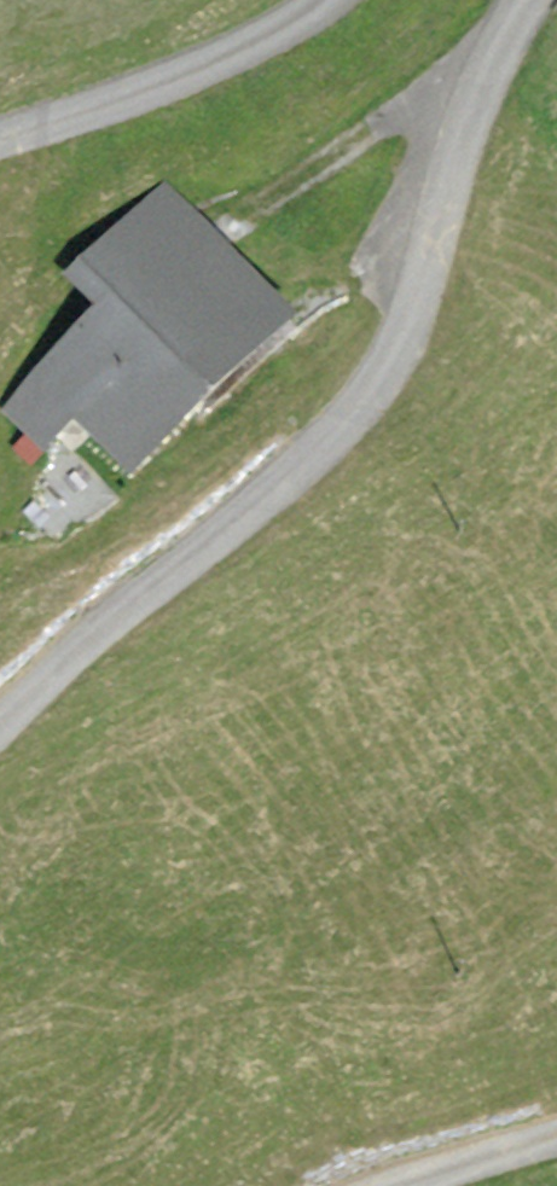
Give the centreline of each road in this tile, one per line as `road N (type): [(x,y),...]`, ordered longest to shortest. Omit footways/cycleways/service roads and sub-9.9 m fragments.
road 1 (track): [(530,0),(474,88),(433,262),(374,388),(301,473),(88,638),(0,729)]
road 2 (track): [(0,139),(116,105),(240,52),(315,0)]
road 3 (track): [(405,1185),(556,1136)]

